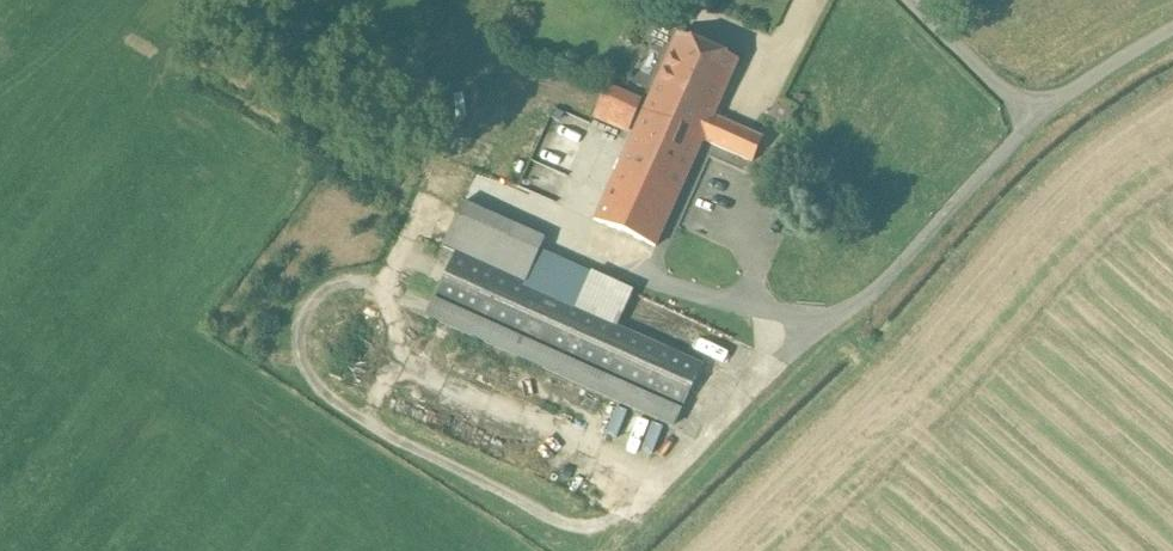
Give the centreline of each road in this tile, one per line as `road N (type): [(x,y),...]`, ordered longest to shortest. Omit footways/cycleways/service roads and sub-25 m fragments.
road 1 (unclassified): [(827,325),(901,271),(1041,111)]
road 2 (unclassified): [(1041,111),(971,59),(912,0)]
road 3 (unclassified): [(1041,111),(1172,29)]

